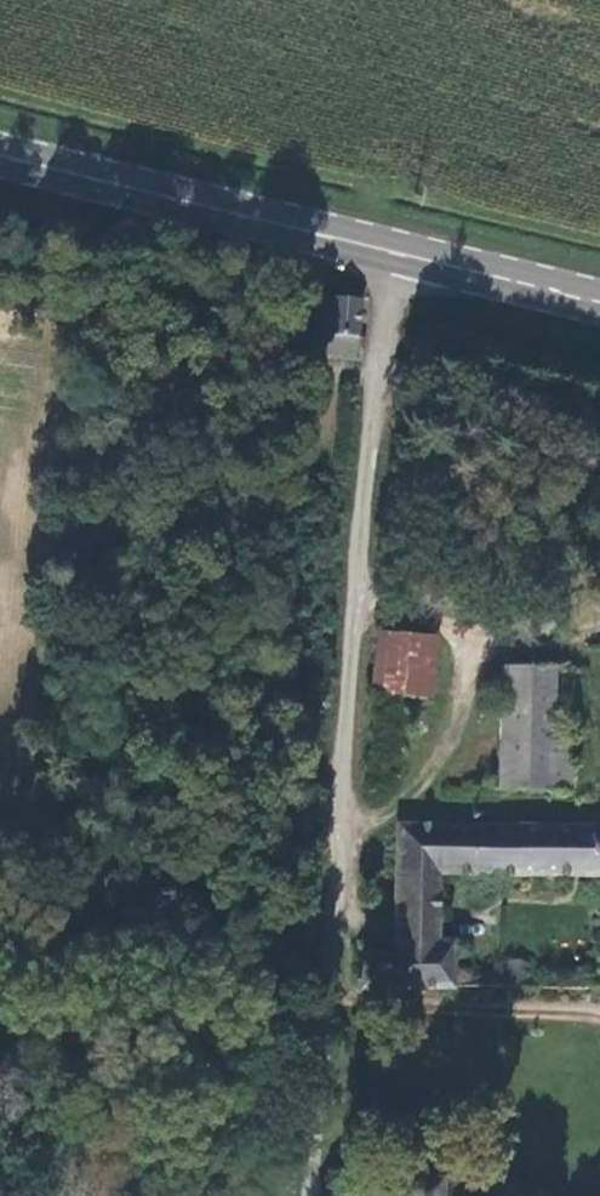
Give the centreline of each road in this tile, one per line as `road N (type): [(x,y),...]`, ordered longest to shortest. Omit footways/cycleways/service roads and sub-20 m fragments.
road 1 (unclassified): [(398,252),(382,324),(304,1195)]
road 2 (primary): [(0,156),(398,252)]
road 3 (primary): [(398,252),(599,302)]

